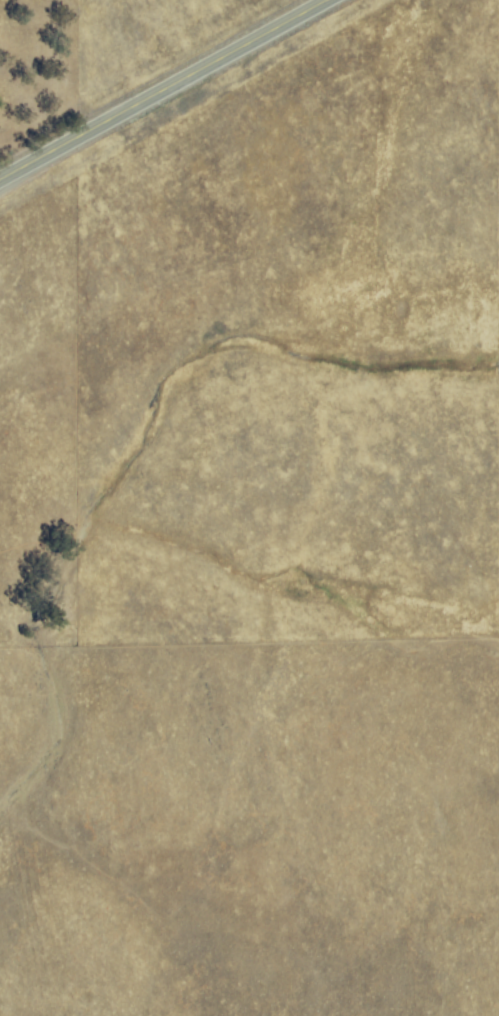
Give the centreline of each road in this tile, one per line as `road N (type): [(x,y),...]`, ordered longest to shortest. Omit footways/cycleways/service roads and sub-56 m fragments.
road 1 (tertiary): [(0,178),(326,0)]
road 2 (track): [(0,715),(57,1015)]

